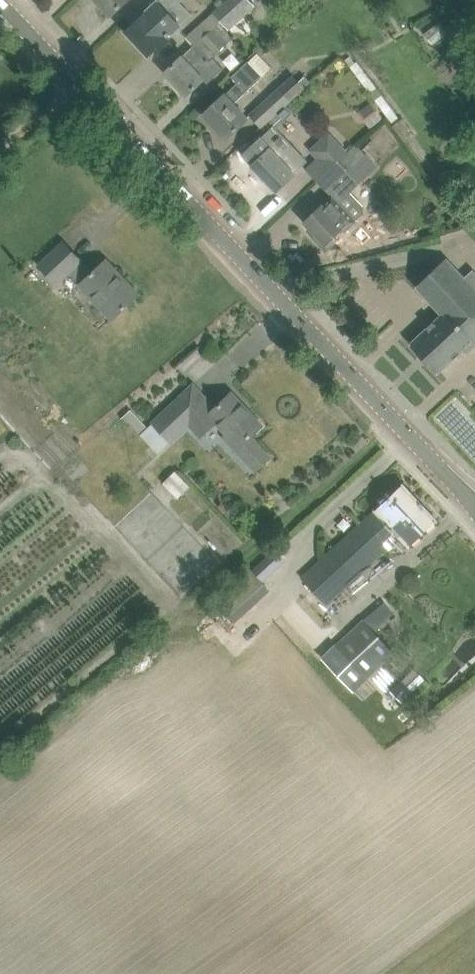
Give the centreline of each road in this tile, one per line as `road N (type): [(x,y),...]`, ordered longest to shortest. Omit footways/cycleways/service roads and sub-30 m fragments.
road 1 (tertiary): [(474,505),(0,4)]

